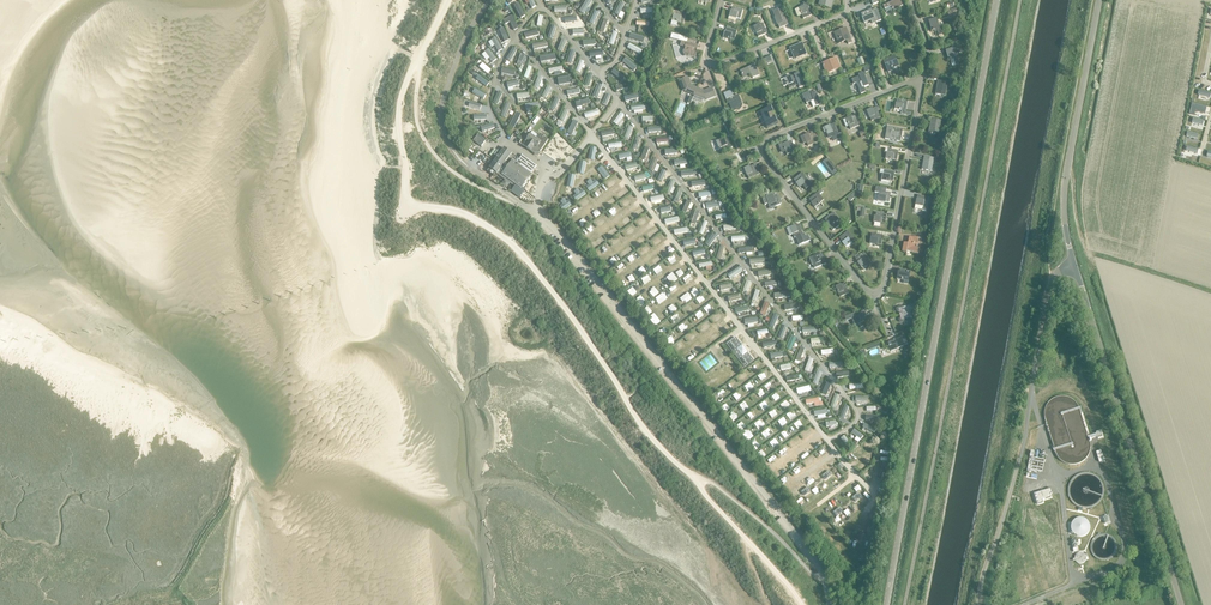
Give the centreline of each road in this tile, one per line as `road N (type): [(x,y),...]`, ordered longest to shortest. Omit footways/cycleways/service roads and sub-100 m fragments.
road 1 (residential): [(830,604),(795,532),(551,225),(451,148),(441,119),(445,92),(467,29),(488,0)]
road 2 (tertiary): [(886,604),(997,0)]
road 3 (unclassified): [(979,604),(1026,434),(1050,284),(1075,268)]
road 4 (unclassified): [(1181,604),(1075,268)]
road 5 (unclassified): [(1075,268),(1065,183),(1100,0)]

